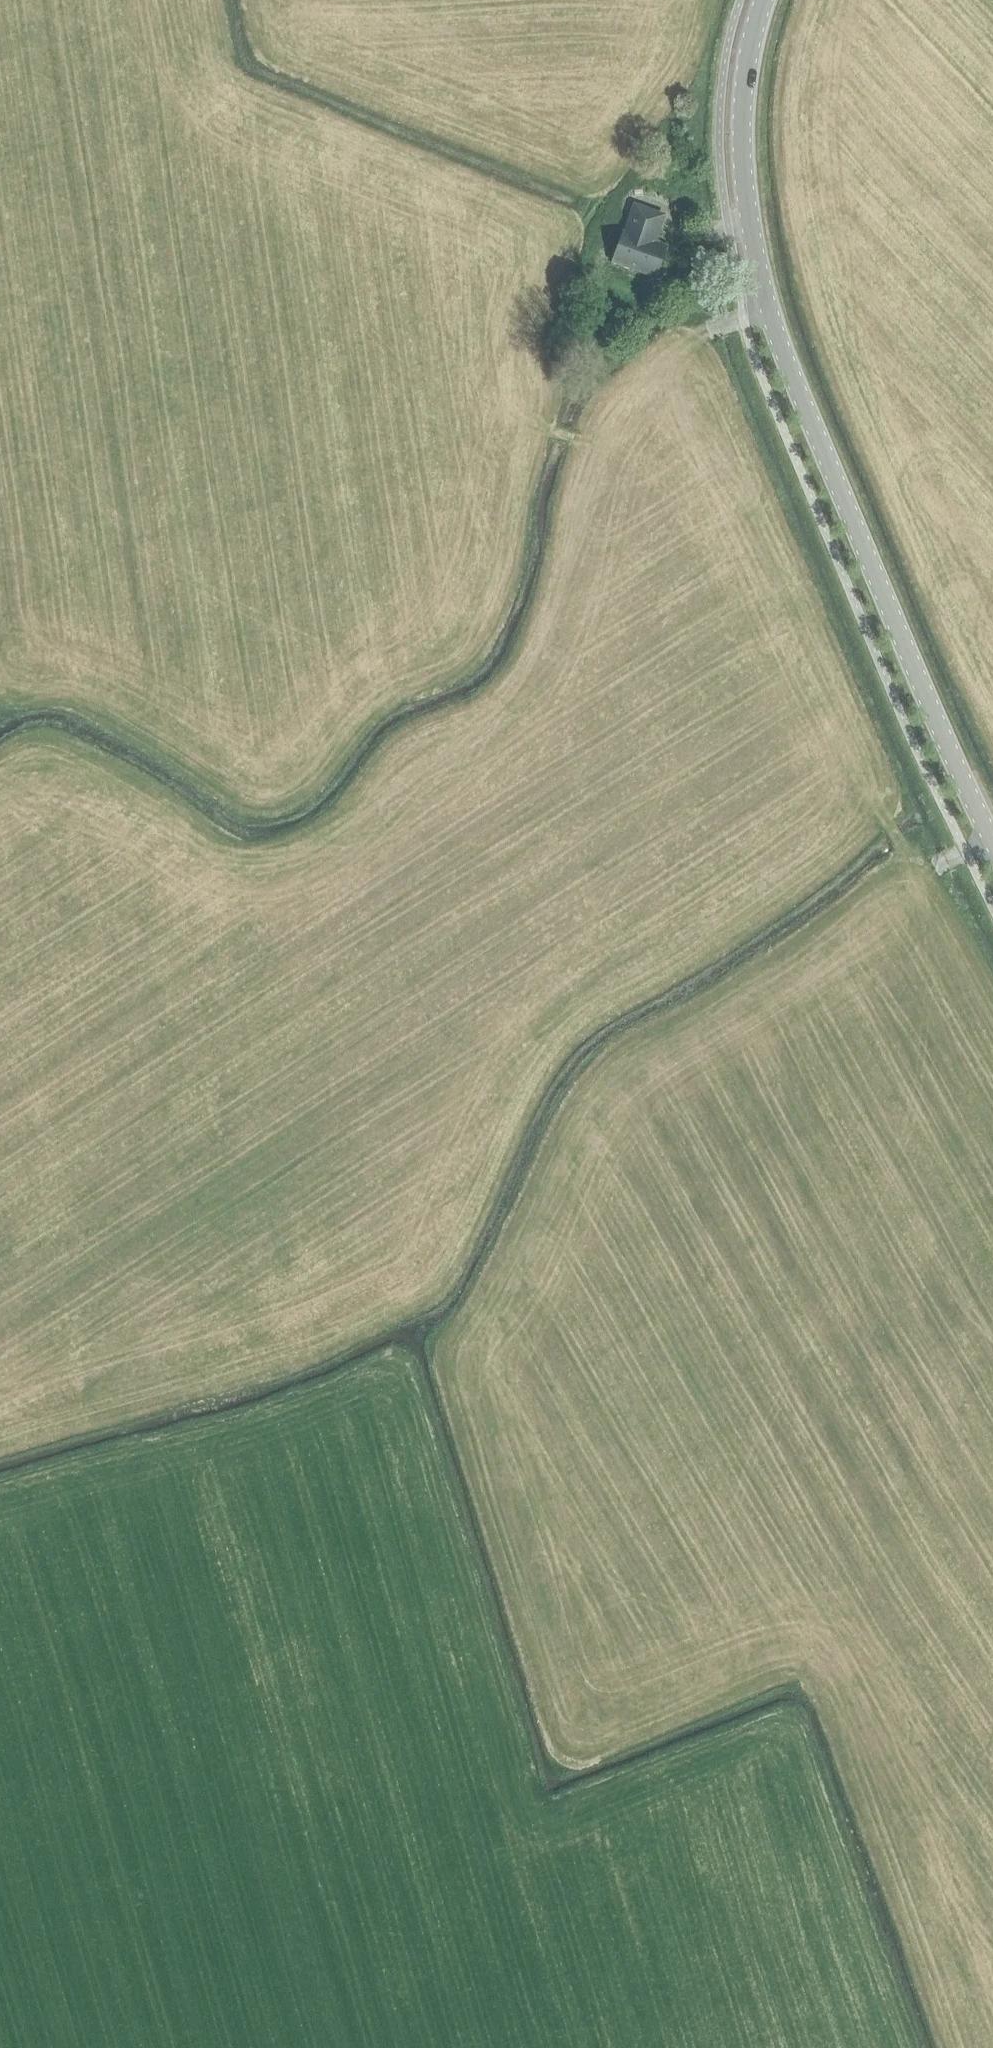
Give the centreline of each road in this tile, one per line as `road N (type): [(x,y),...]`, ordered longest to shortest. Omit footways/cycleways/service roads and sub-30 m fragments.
road 1 (secondary): [(992,845),(761,286),(741,144),(744,76),(763,0)]

